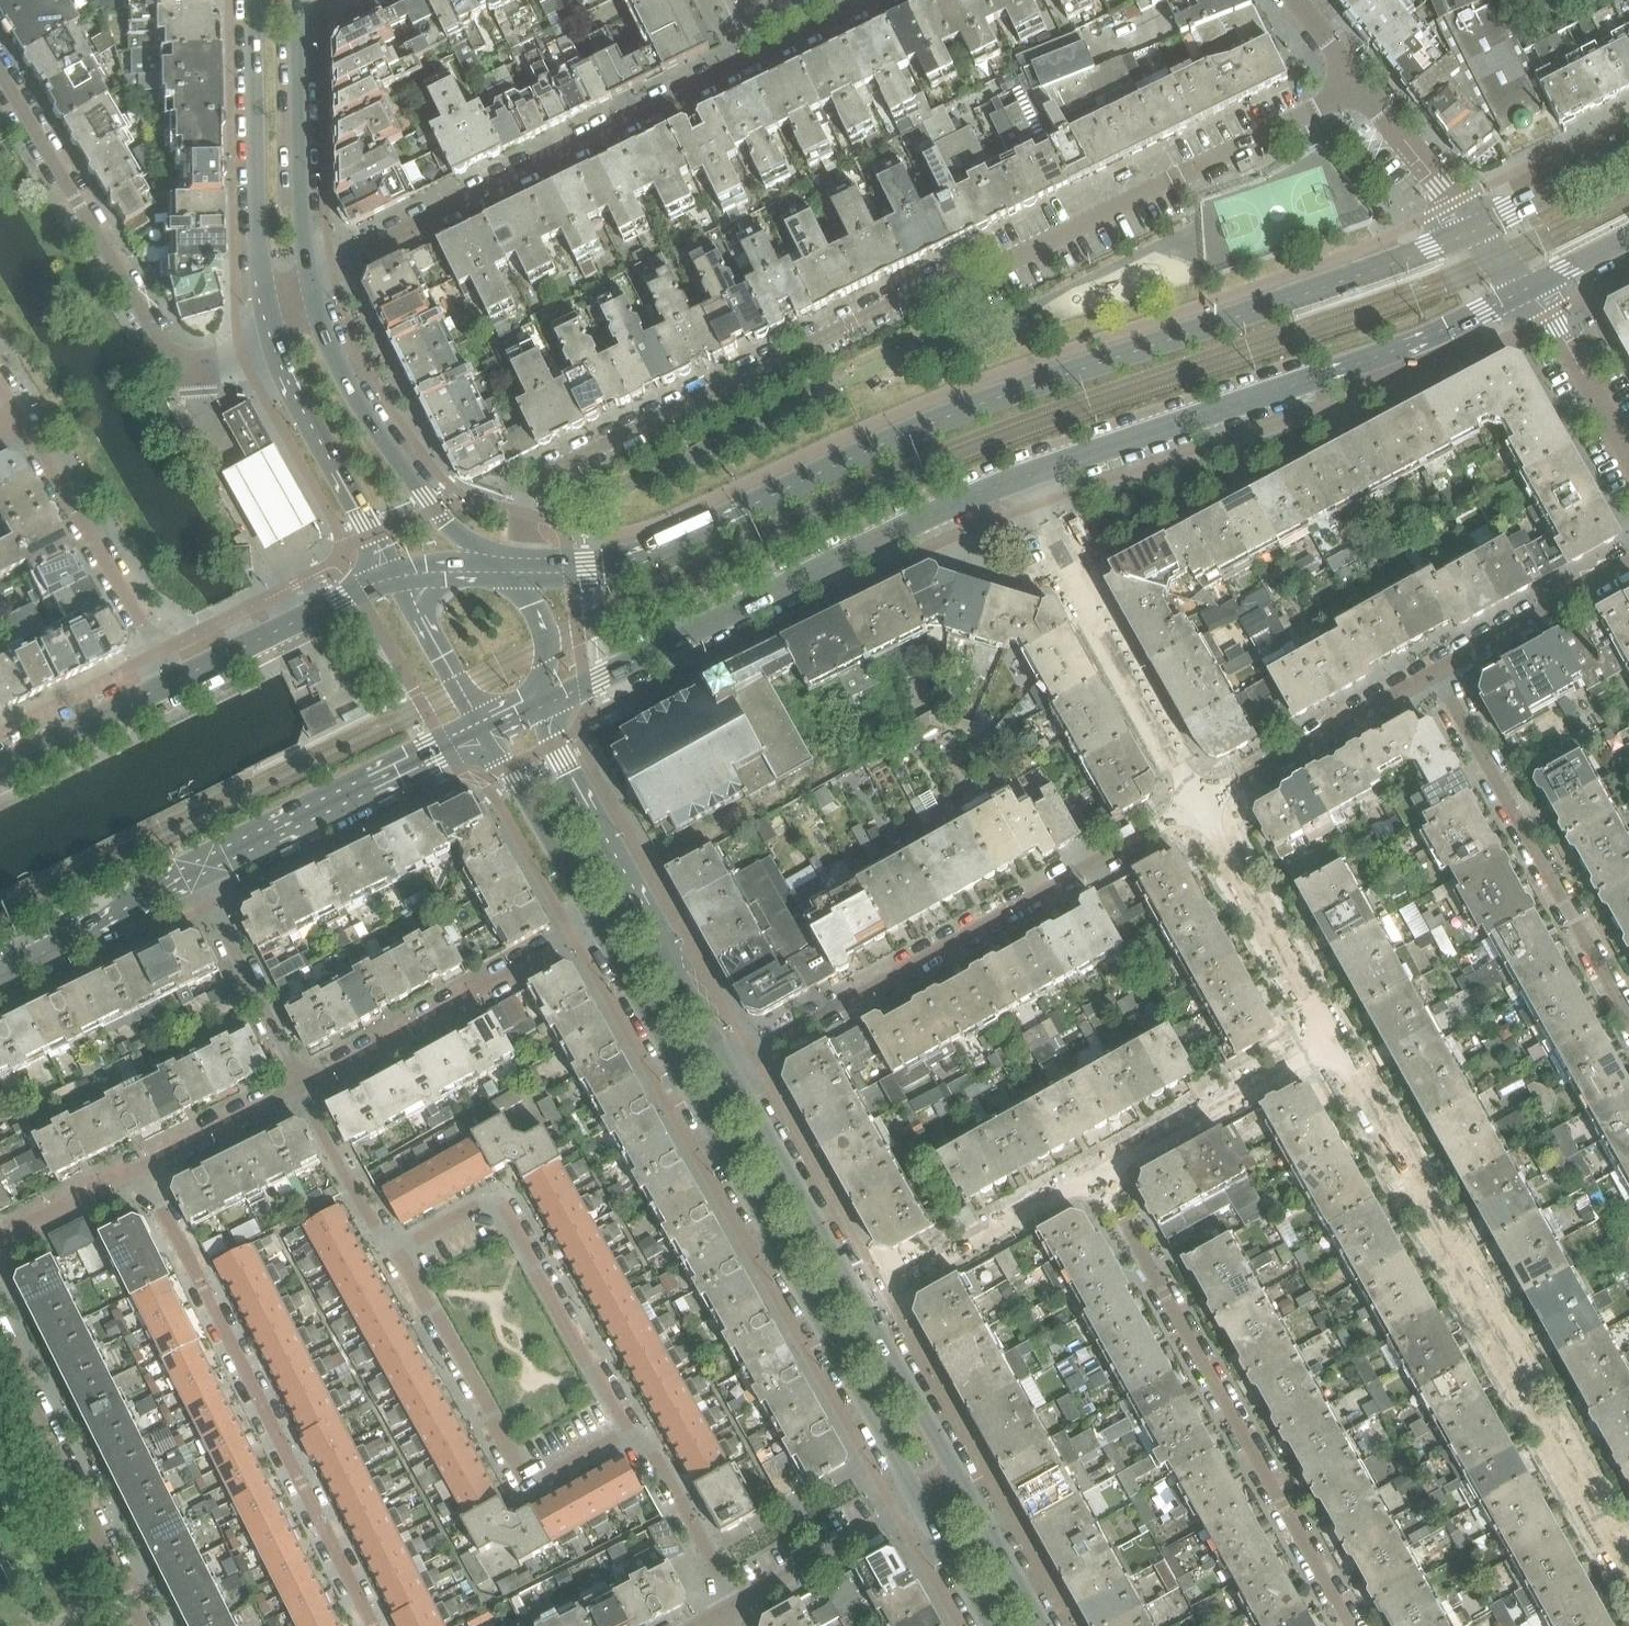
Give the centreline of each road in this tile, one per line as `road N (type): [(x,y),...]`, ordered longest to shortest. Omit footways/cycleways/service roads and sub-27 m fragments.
road 1 (secondary): [(1478,228),(920,428),(618,563),(521,575)]
road 2 (secondary): [(599,928),(922,1505)]
road 3 (residential): [(310,287),(331,264),(863,0)]
road 4 (residential): [(1628,1582),(1329,1044)]
road 5 (residential): [(1200,804),(778,1041),(733,1075)]
road 6 (secondary): [(1023,476),(1442,331),(1529,289)]
road 7 (secondary): [(547,704),(1023,476)]
road 8 (residential): [(521,575),(521,515),(541,476),(912,291)]
road 9 (residential): [(1095,1177),(1348,1625)]
road 10 (residential): [(374,1625),(141,1169)]
road 11 (residential): [(1359,85),(984,271),(912,291)]
road 12 (residential): [(267,330),(216,366),(191,372),(159,363),(0,90)]
road 13 (residential): [(1436,672),(1628,1023)]
road 14 (residential): [(1200,804),(1023,476)]
road 15 (residential): [(627,1426),(508,1213),(484,1208),(396,1257)]
road 16 (residential): [(396,1257),(510,1464),(540,1475),(627,1426)]
road 17 (tertiary): [(508,574),(450,531),(370,425),(342,379),(310,287)]
road 18 (residential): [(599,928),(301,1088)]
road 19 (tertiary): [(252,0),(256,244),(267,330)]
road 20 (secondary): [(192,876),(485,731)]
road 21 (residential): [(143,1625),(0,1337)]
road 22 (residential): [(19,422),(173,677)]
road 23 (secondary): [(869,1317),(733,1075)]
road 24 (tertiary): [(267,330),(287,385),(394,576)]
road 25 (tertiary): [(310,287),(298,13)]
road 26 (residential): [(1329,1044),(1200,804)]
road 27 (residential): [(1436,672),(1200,804)]
road 28 (residential): [(1095,1177),(1329,1044)]
road 29 (residential): [(869,1317),(888,1297),(1095,1177)]
road 30 (secondary): [(394,576),(173,677)]
road 31 (residential): [(301,1088),(192,876)]
road 32 (secondary): [(485,731),(599,928)]
road 33 (residential): [(922,1505),(727,1611)]
road 34 (secondary): [(641,903),(555,743),(547,704)]
road 35 (residential): [(1628,565),(1436,672)]
road 36 (secondary): [(0,973),(192,876)]
road 37 (residential): [(727,1611),(717,1576),(627,1426)]
road 38 (secondary): [(733,1075),(641,903)]
road 39 (residential): [(1628,456),(1529,289)]
road 40 (residential): [(396,1257),(301,1088)]
road 41 (secondary): [(173,677),(0,763)]
road 42 (secondary): [(962,1483),(869,1317)]
road 43 (residential): [(1478,228),(1359,85)]
road 44 (secondary): [(394,576),(485,731)]
road 45 (residential): [(301,1088),(141,1169)]
road 46 (secondary): [(1628,153),(1478,228)]
road 47 (secondary): [(1042,1625),(962,1483)]
road 48 (residential): [(141,1169),(0,1237)]
road 49 (secondary): [(547,704),(549,628),(536,599),(508,574)]
road 50 (secondary): [(922,1505),(990,1625)]

